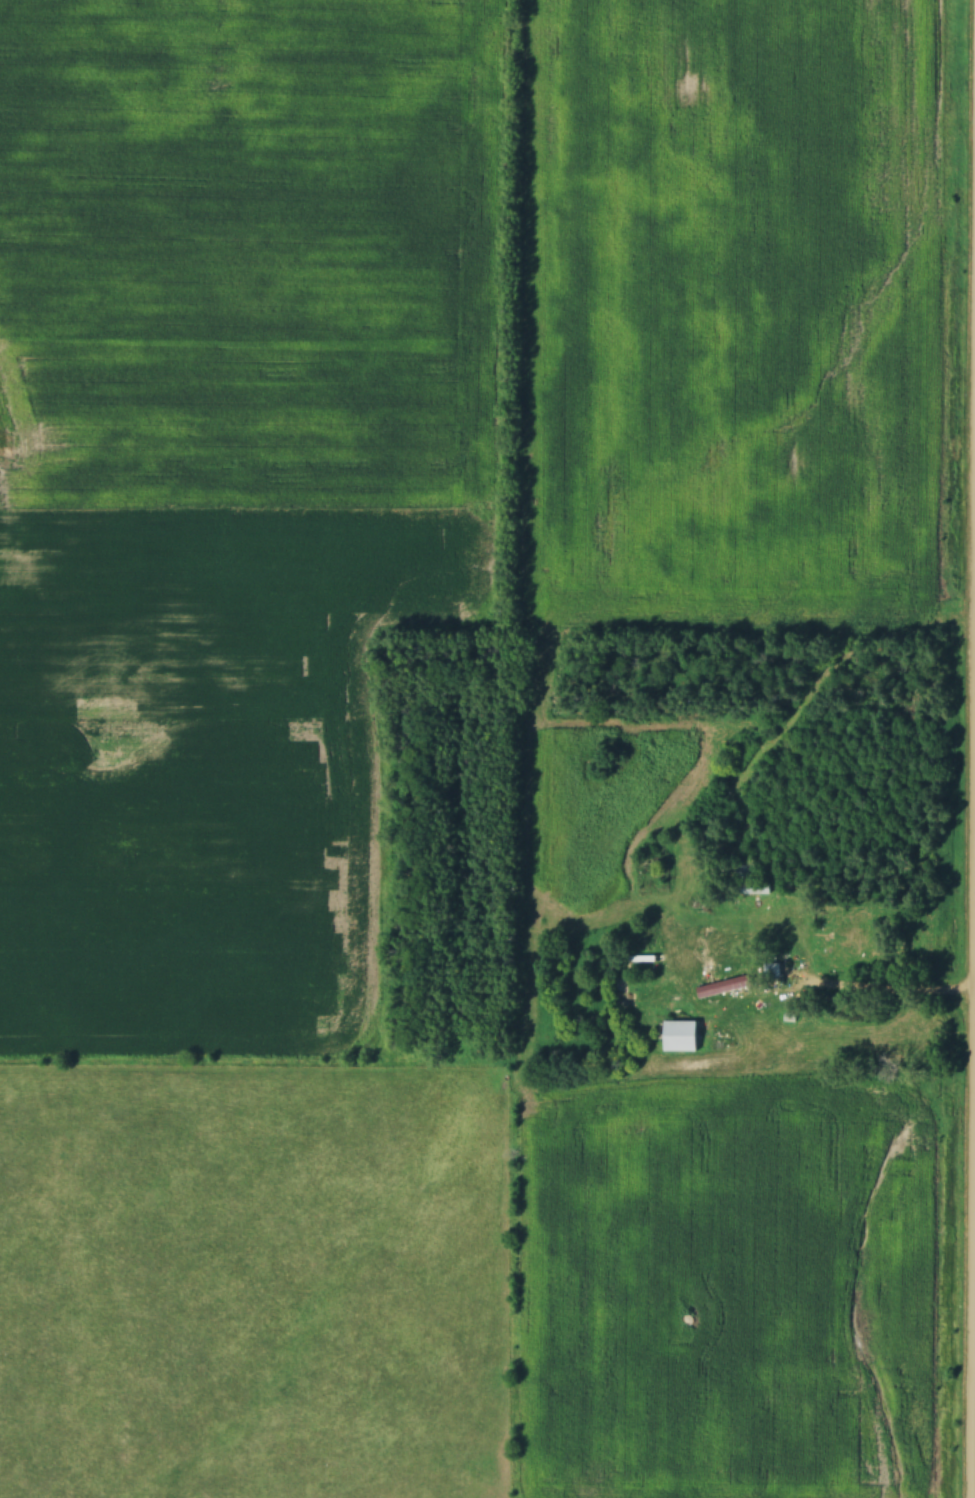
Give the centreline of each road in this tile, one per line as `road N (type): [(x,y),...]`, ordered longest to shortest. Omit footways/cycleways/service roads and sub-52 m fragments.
road 1 (residential): [(974,1497),(974,1285)]

